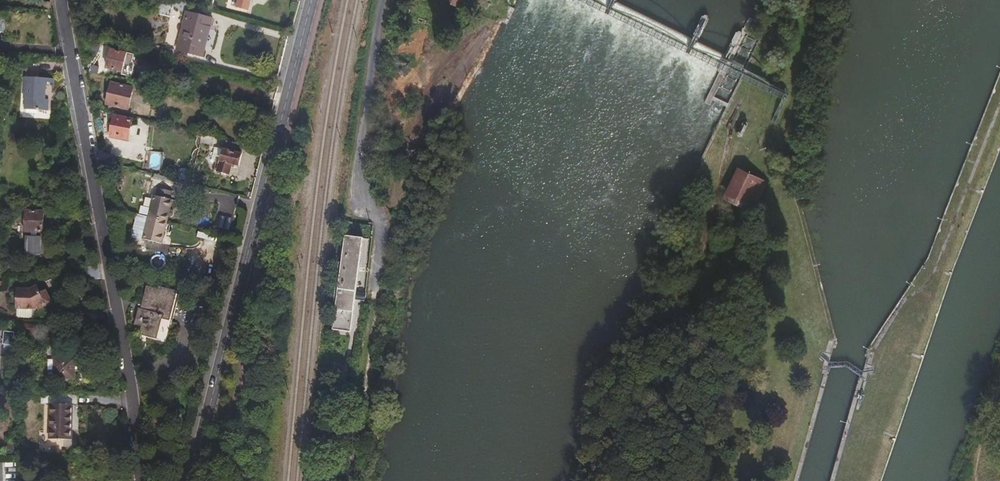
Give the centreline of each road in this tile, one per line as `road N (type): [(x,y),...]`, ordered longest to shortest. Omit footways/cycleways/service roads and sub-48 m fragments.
road 1 (secondary): [(192,480),(313,0)]
road 2 (residential): [(63,0),(142,480)]

